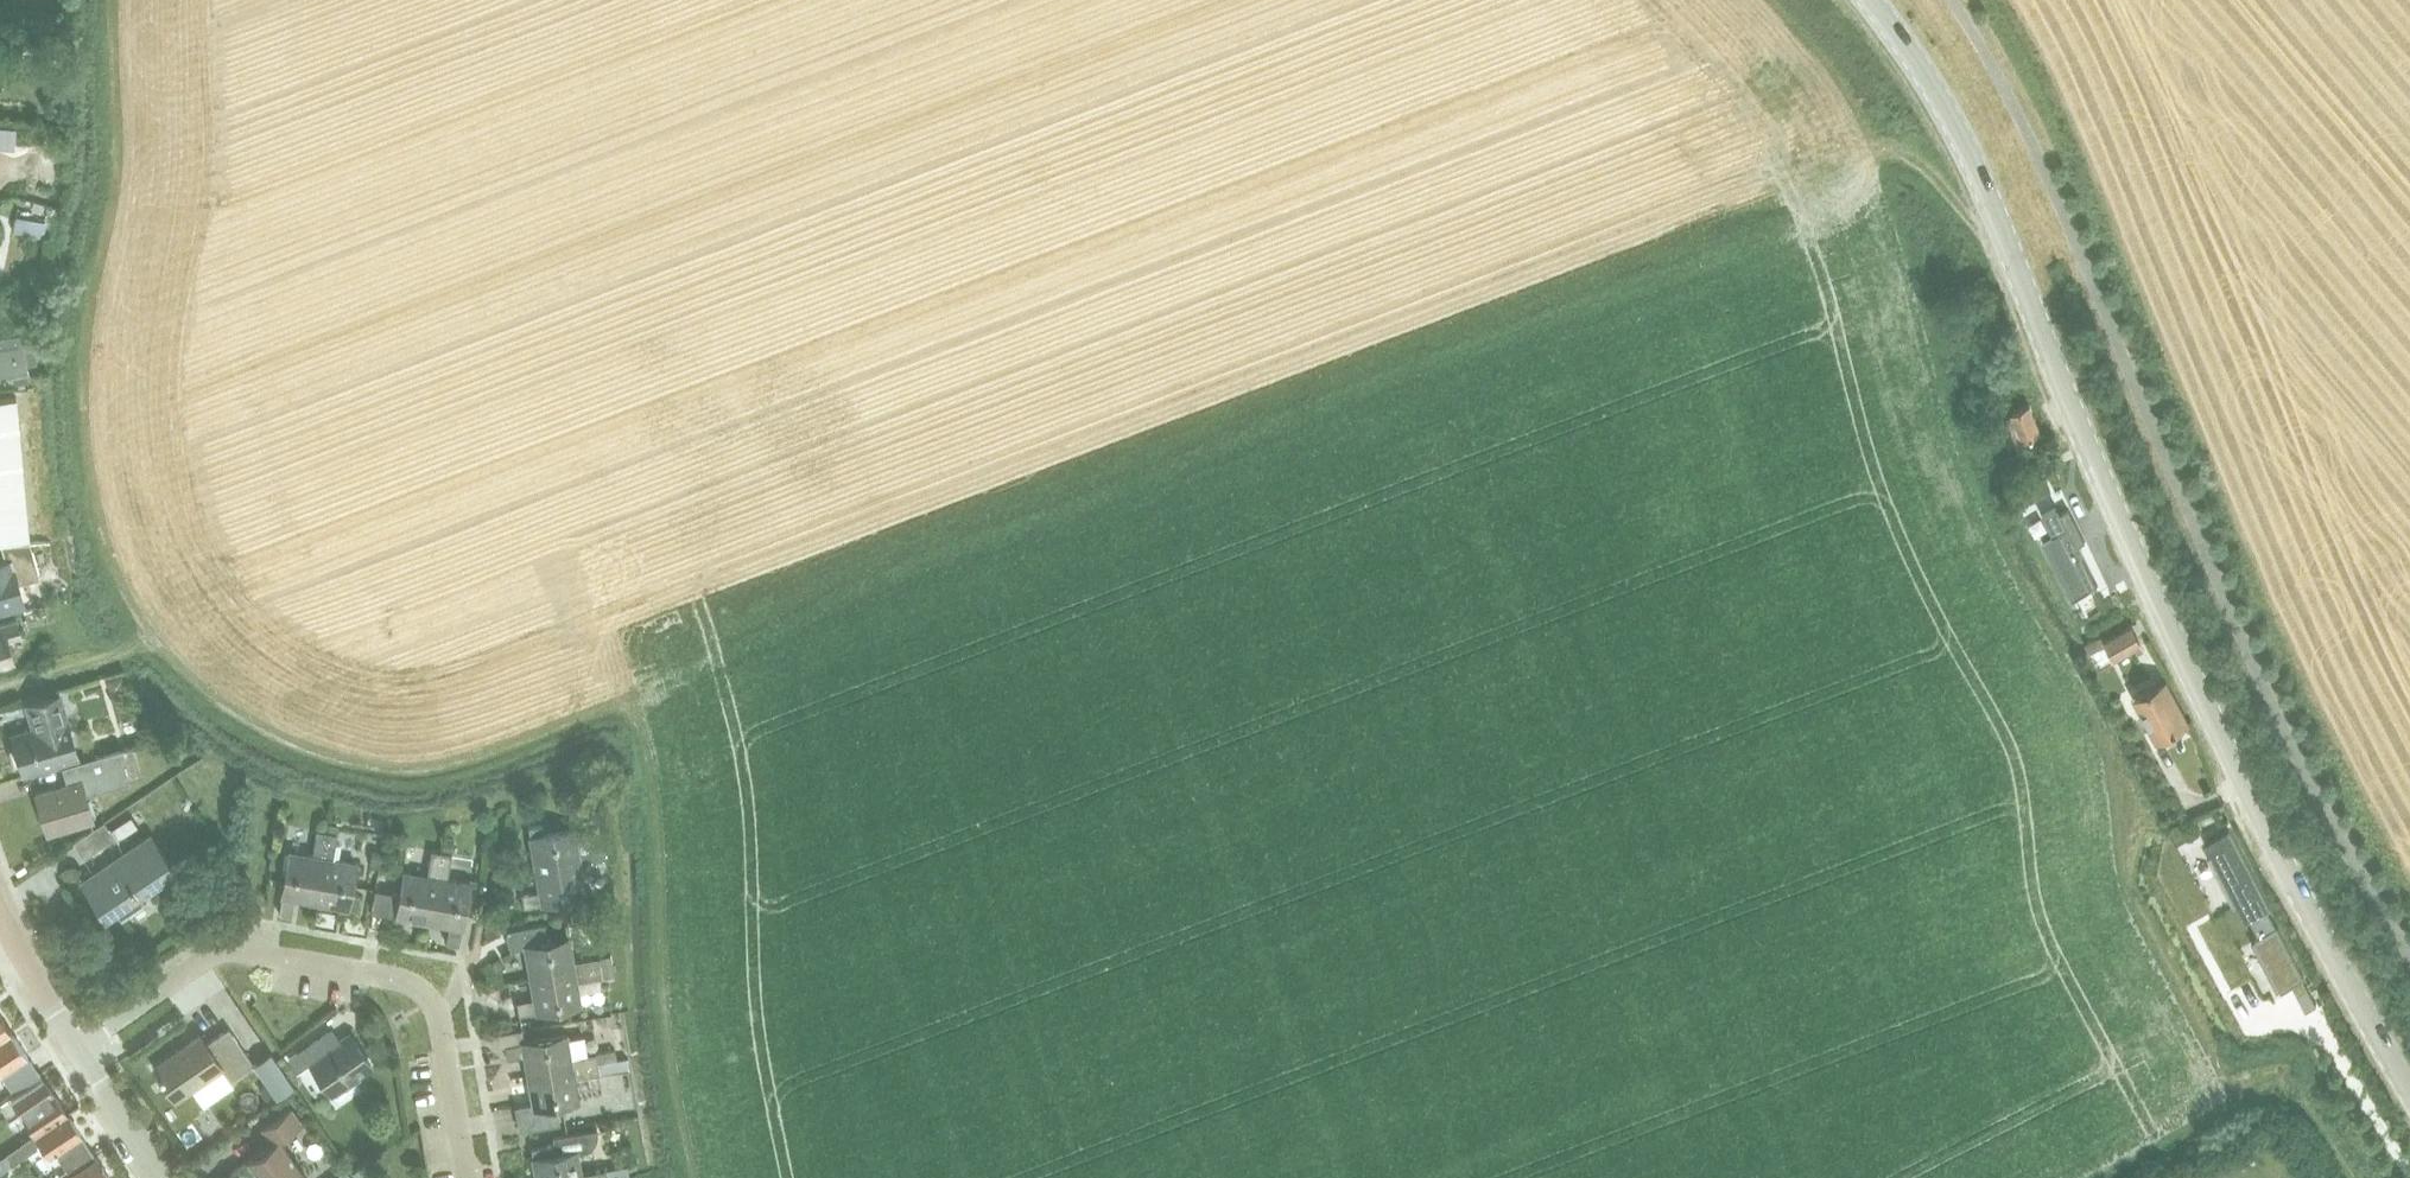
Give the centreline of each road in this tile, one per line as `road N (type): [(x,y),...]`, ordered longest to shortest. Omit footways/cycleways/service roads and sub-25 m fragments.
road 1 (secondary): [(2409,1086),(2265,827),(2142,571),(1942,102),(1865,0)]
road 2 (residential): [(467,1177),(437,1009),(412,984),(239,950),(208,958),(76,1046)]
road 3 (residential): [(166,1177),(76,1046)]
road 4 (residential): [(76,1046),(0,923)]

